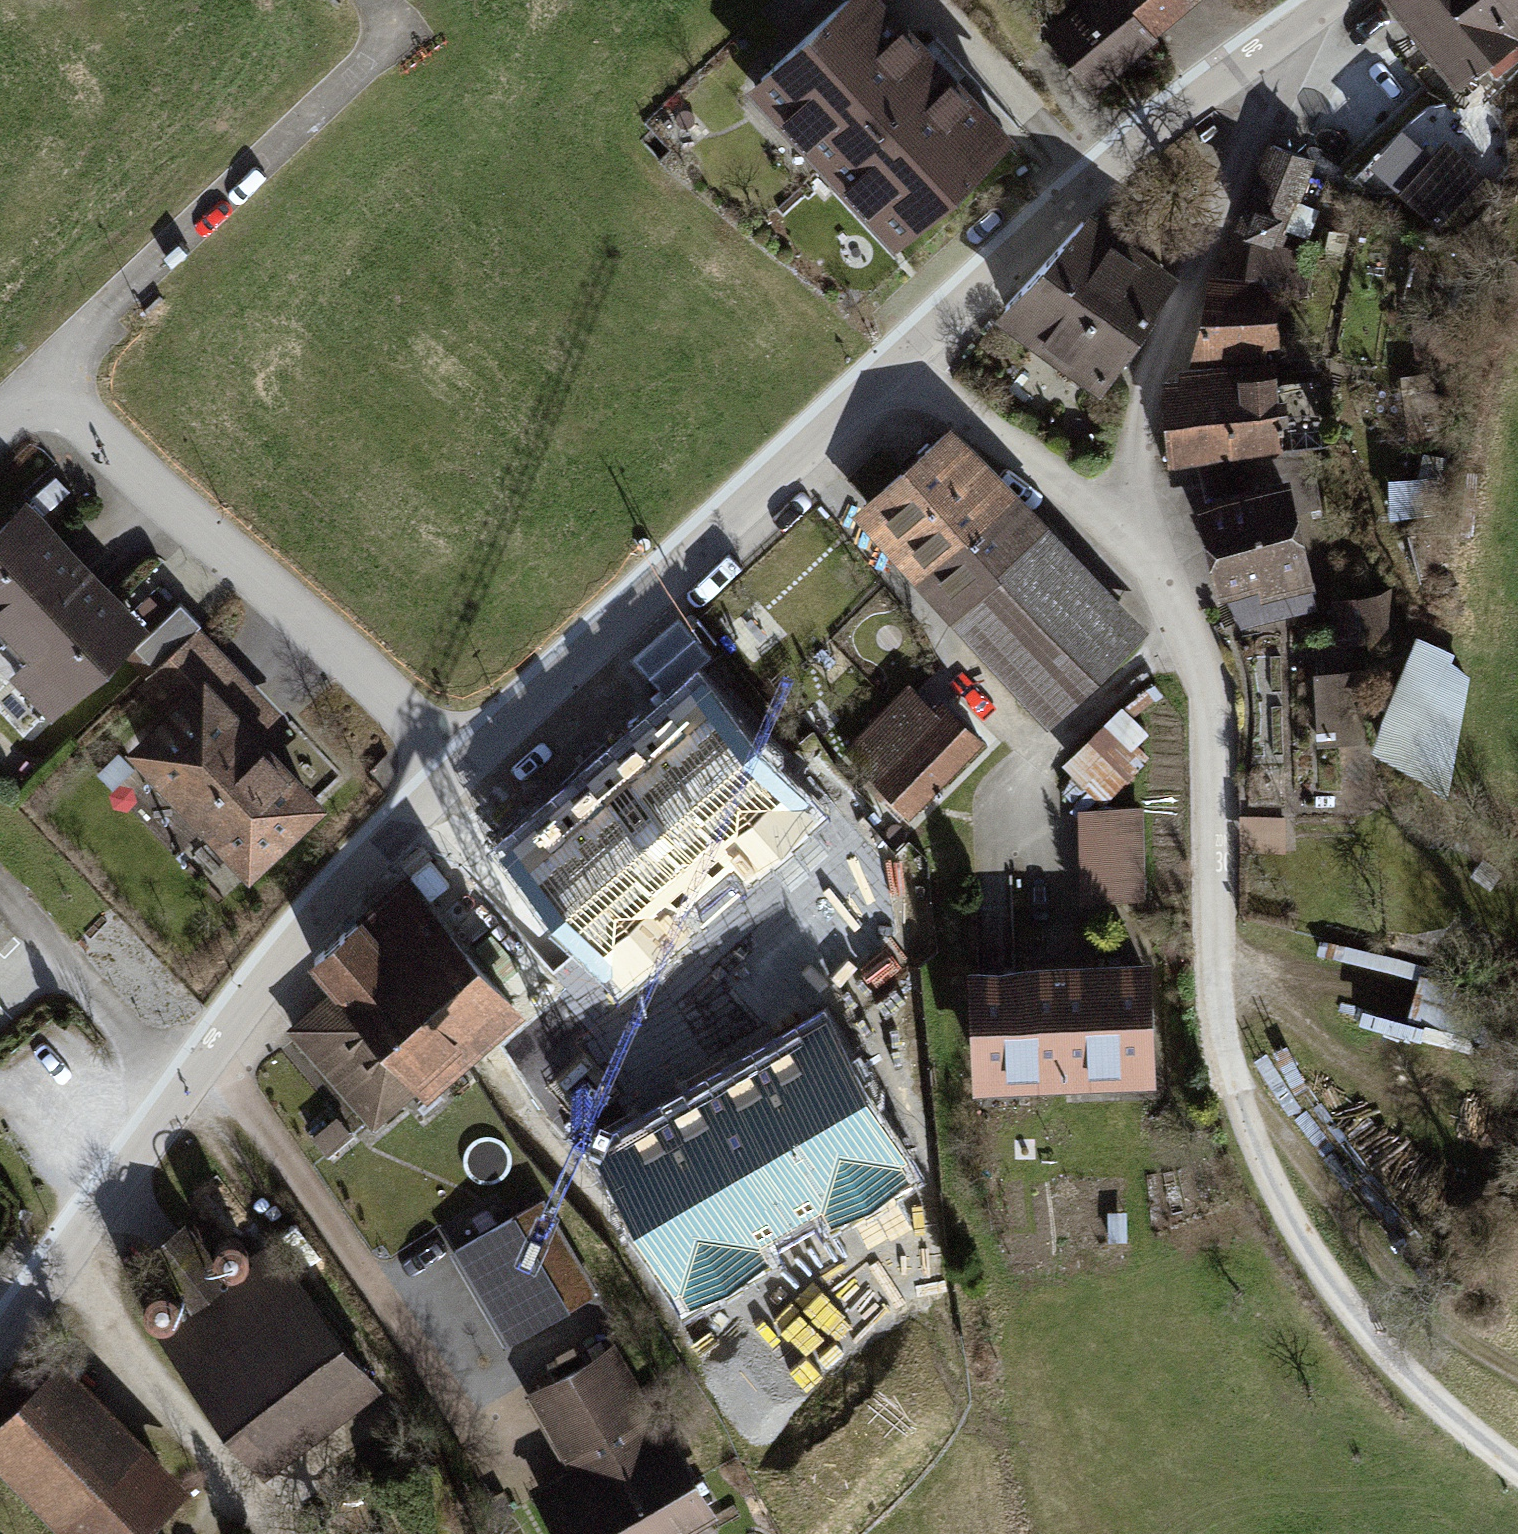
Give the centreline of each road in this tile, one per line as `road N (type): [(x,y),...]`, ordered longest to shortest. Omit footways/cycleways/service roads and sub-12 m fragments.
road 1 (residential): [(0,1336),(286,947),(463,765)]
road 2 (residential): [(463,765),(899,359)]
road 3 (residential): [(1115,529),(1171,599),(1201,674),(1211,736),(1219,1010),(1232,1078)]
road 4 (residential): [(47,381),(463,765)]
road 5 (residential): [(1307,12),(1185,298),(1115,529)]
road 6 (residential): [(899,359),(1112,161),(1307,12)]
road 7 (residential): [(47,381),(107,308),(367,65),(384,34),(375,0)]
road 8 (track): [(1232,1078),(1274,1189),(1347,1304),(1433,1403),(1517,1471)]
road 9 (track): [(1232,1078),(1381,1266),(1443,1326),(1517,1372)]
road 10 (track): [(65,1248),(146,1375),(259,1502),(272,1533)]
road 11 (residential): [(899,359),(1115,529)]

